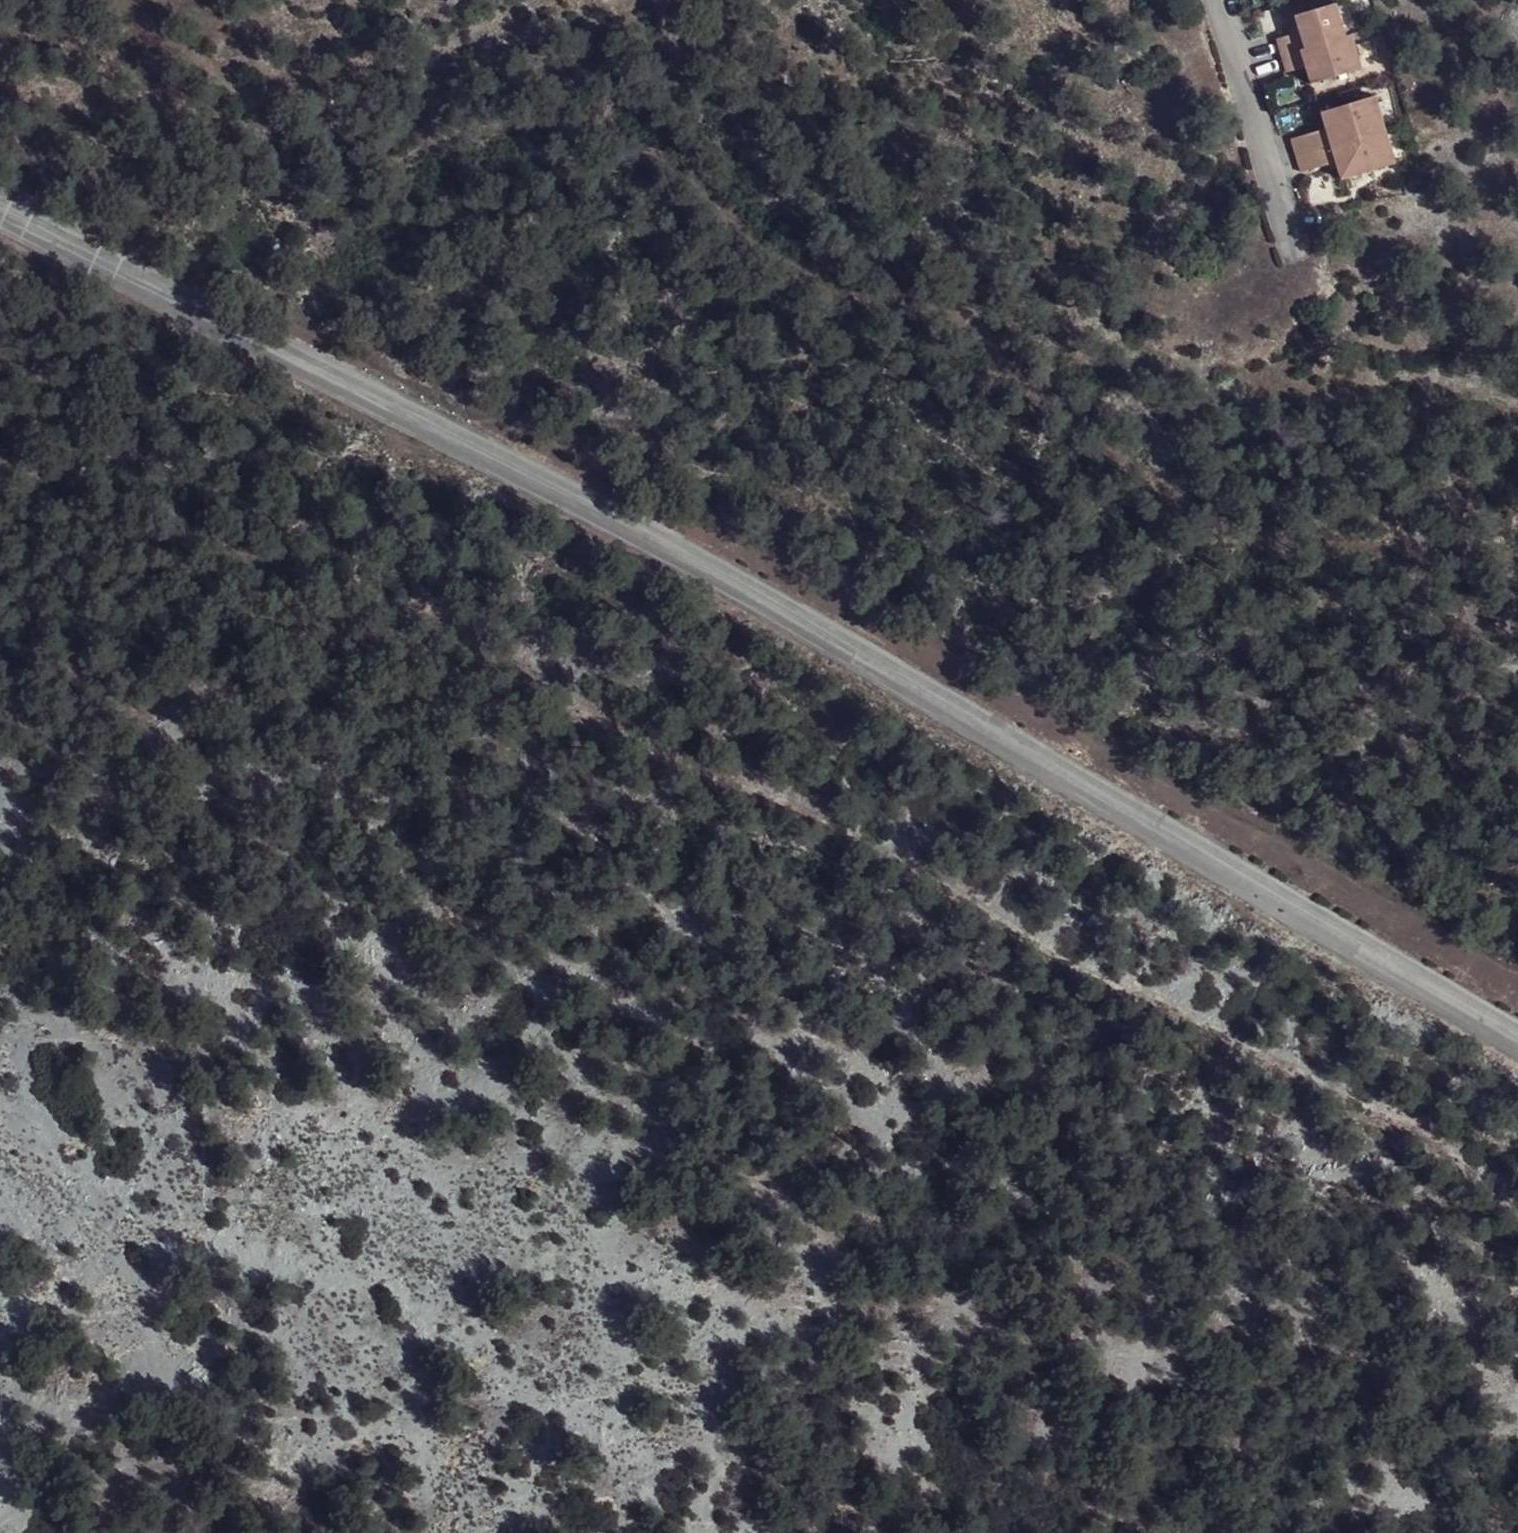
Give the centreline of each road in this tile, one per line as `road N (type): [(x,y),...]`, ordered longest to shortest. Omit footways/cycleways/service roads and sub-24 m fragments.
road 1 (unclassified): [(0,208),(510,461),(1517,1047)]
road 2 (residential): [(1224,0),(1287,233)]

